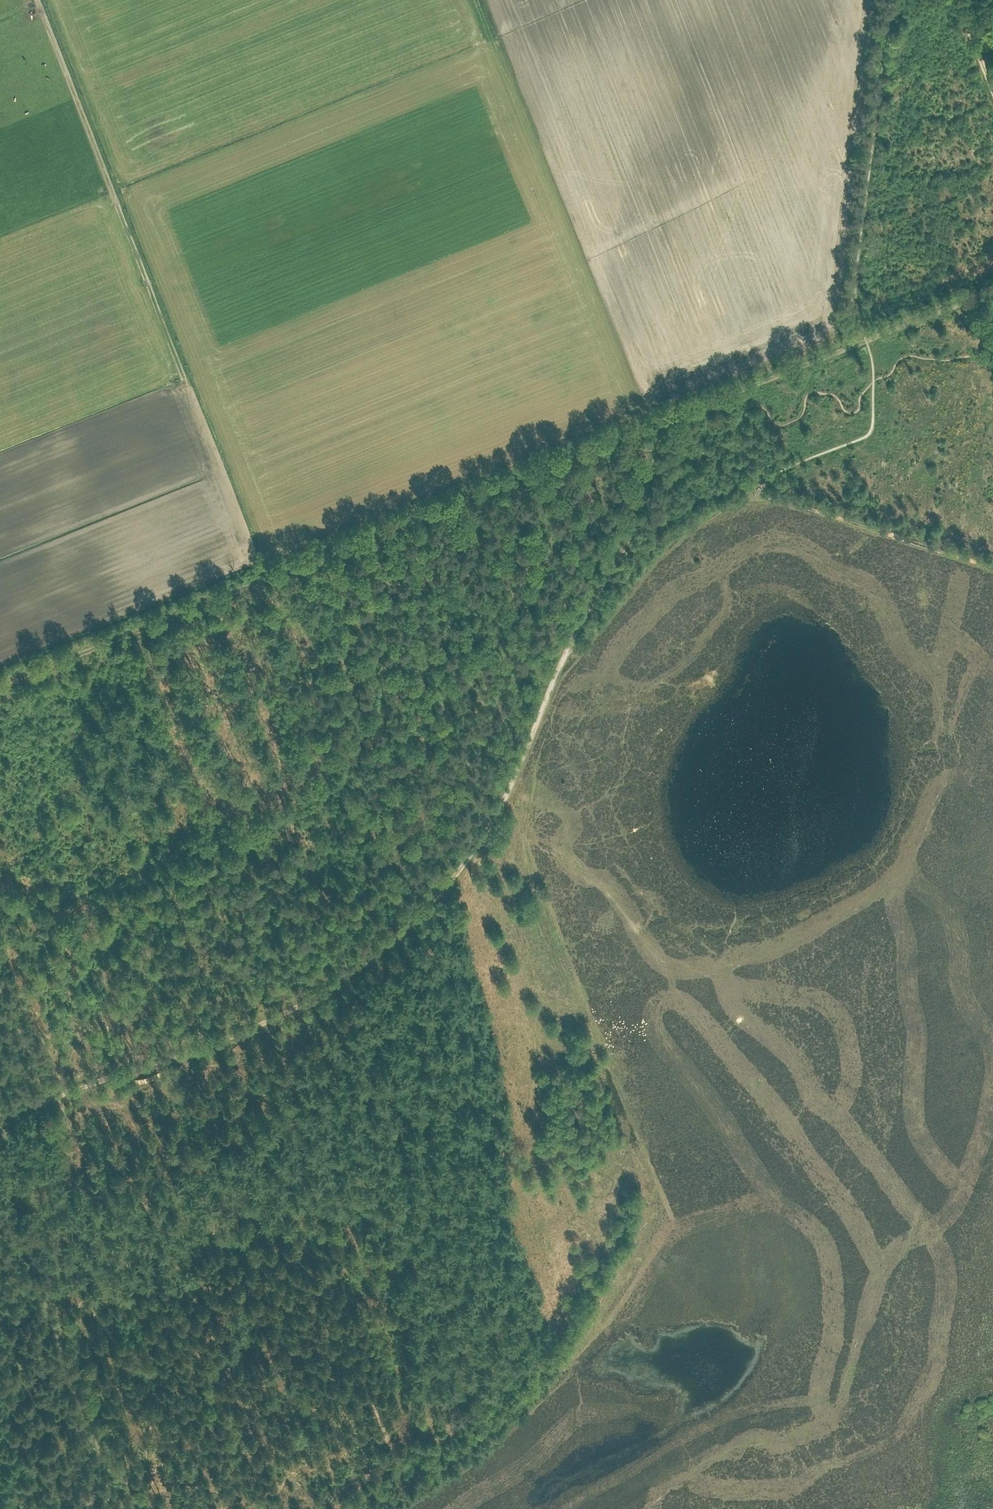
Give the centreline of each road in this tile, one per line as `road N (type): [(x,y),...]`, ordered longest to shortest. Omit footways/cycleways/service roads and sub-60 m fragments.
road 1 (track): [(51,1096),(281,1014),(407,928),(457,874),(508,792),(579,627),(636,523),(671,415)]
road 2 (track): [(671,415),(0,681)]
road 3 (track): [(36,0),(185,374)]
road 4 (track): [(992,290),(671,415)]
road 5 (track): [(992,563),(893,535),(801,496),(765,494)]

